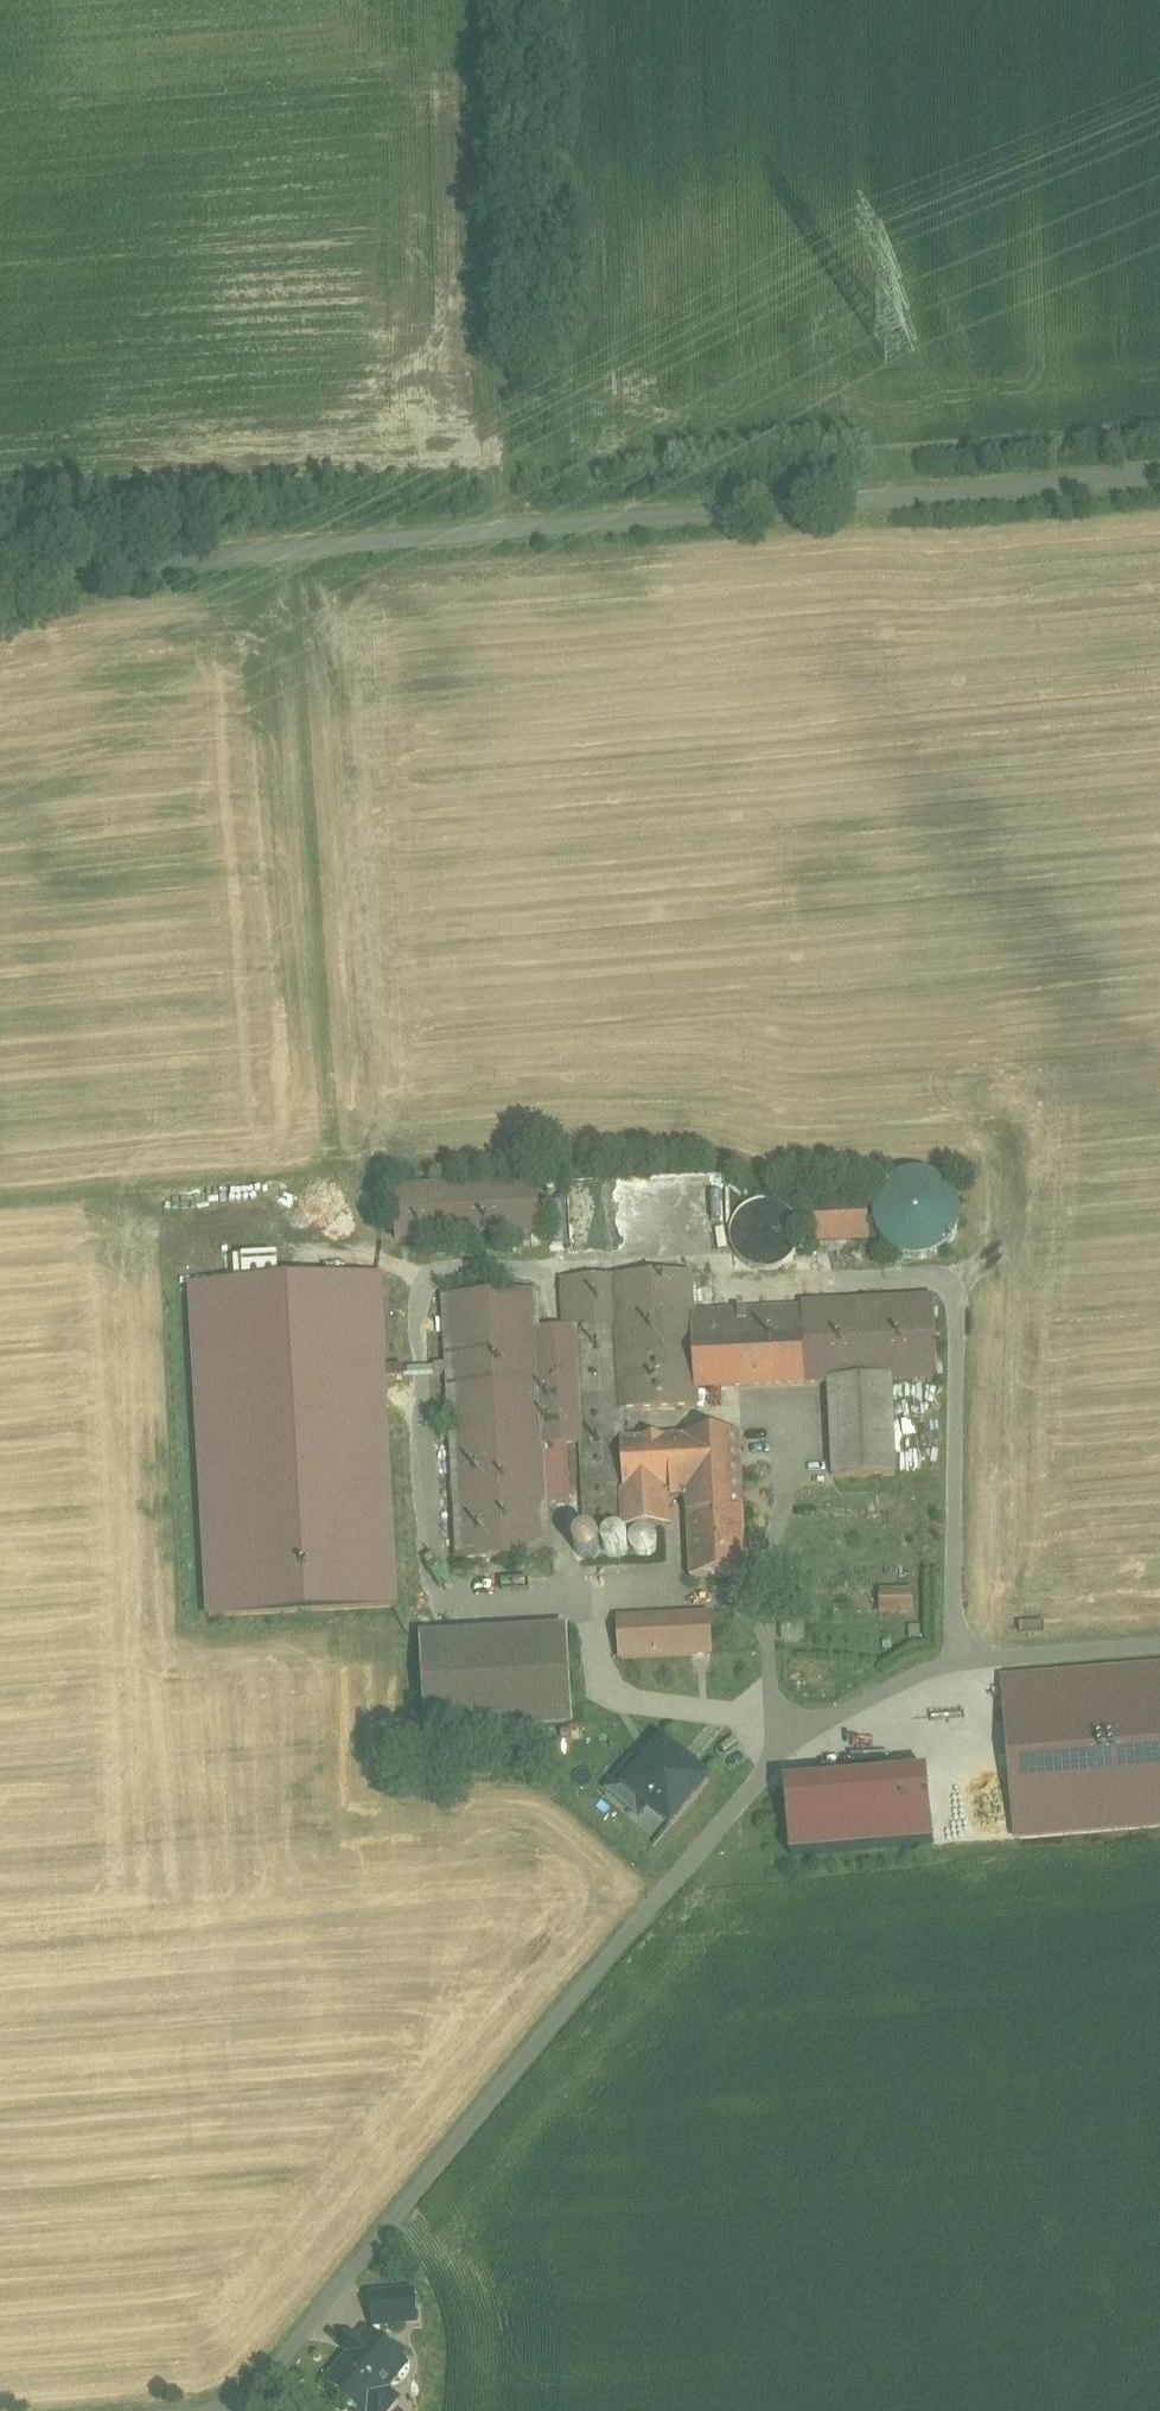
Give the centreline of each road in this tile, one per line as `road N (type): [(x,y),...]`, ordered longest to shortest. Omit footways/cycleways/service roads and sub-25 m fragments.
road 1 (unclassified): [(1159,1650),(960,1666),(858,1701),(778,1756),(270,2377),(221,2410)]
road 2 (unclassified): [(1159,477),(0,581)]
road 3 (track): [(290,554),(329,1142)]

